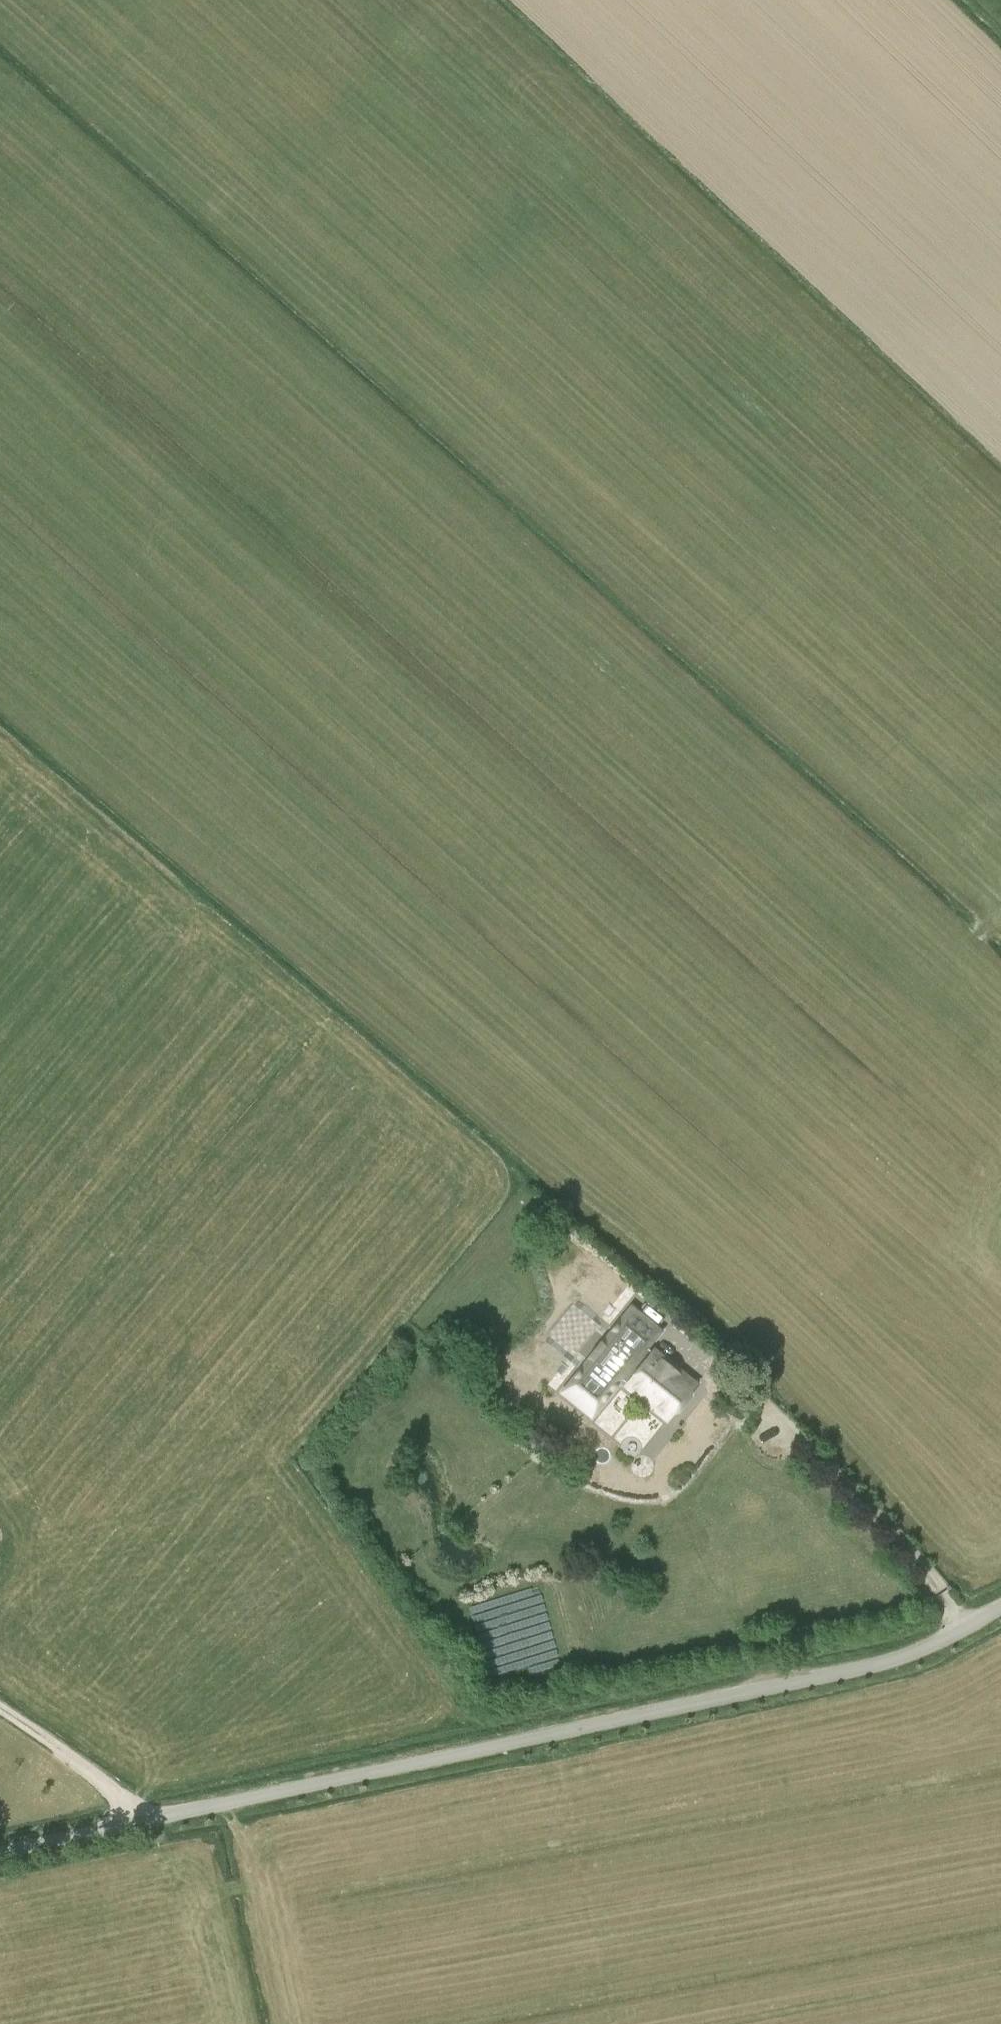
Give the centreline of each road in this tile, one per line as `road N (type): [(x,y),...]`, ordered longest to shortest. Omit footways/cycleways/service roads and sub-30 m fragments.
road 1 (unclassified): [(1000,1606),(916,1651),(0,1847)]

